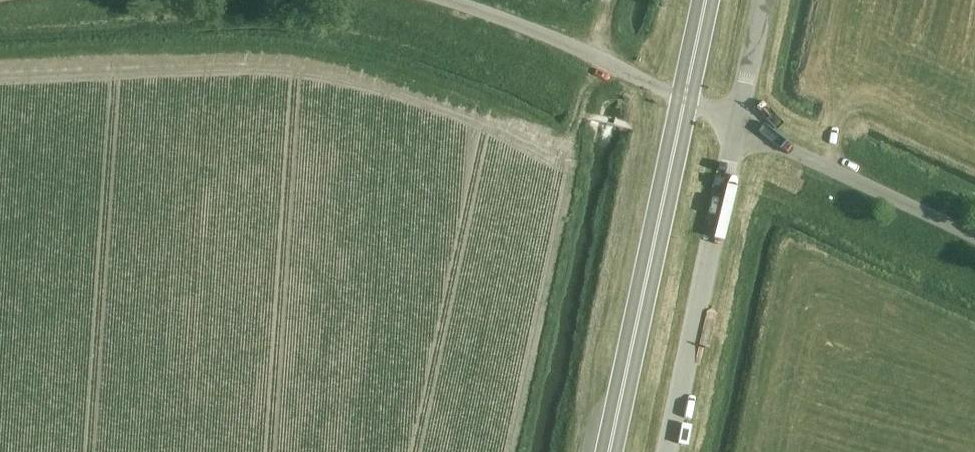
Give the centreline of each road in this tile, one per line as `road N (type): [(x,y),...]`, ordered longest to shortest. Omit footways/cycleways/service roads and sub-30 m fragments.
road 1 (trunk): [(607,451),(683,102)]
road 2 (unclassified): [(668,451),(737,127)]
road 3 (unclassified): [(683,102),(617,68),(433,0)]
road 4 (unclassified): [(974,238),(737,127)]
road 5 (unclassified): [(737,127),(765,0)]

